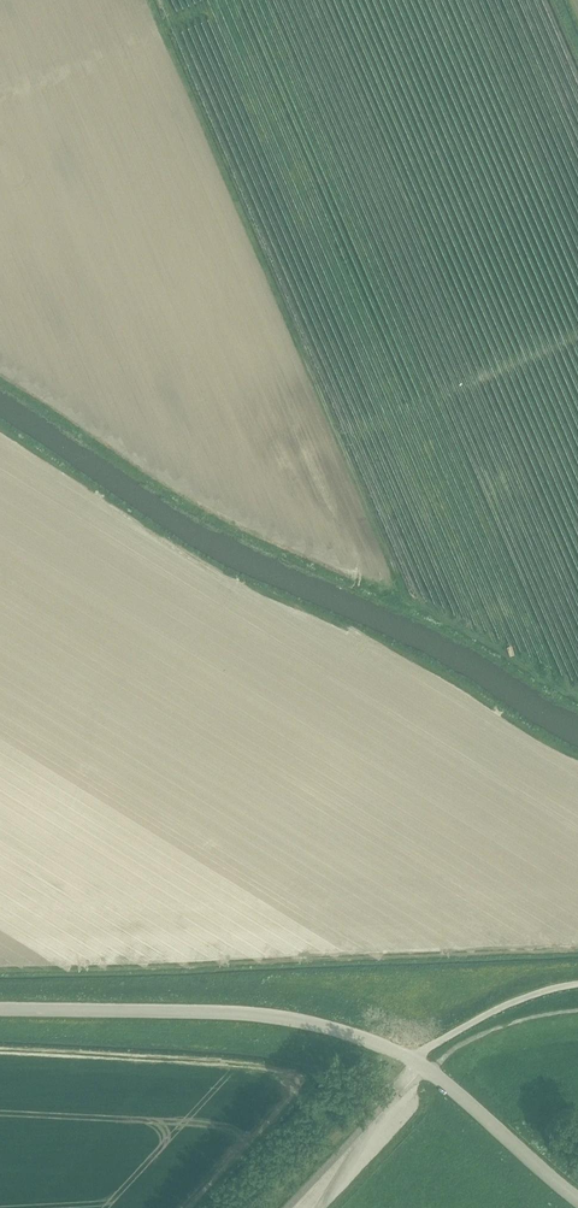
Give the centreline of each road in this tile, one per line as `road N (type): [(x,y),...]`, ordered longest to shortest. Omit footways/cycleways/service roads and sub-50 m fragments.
road 1 (unclassified): [(0,1009),(289,1016),(408,1057)]
road 2 (unclassified): [(408,1057),(577,1195)]
road 3 (unclassified): [(408,1057),(509,1003),(577,984)]

